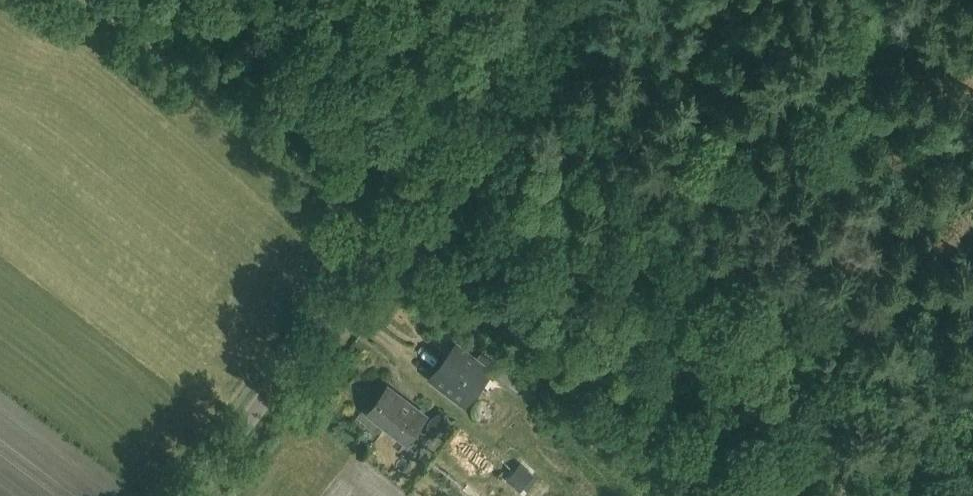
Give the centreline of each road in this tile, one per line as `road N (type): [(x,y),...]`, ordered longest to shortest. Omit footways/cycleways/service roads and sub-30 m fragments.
road 1 (track): [(641,442),(353,203),(246,125),(103,0)]
road 2 (tertiary): [(189,495),(564,0)]
road 3 (track): [(767,318),(943,144),(972,103)]
road 4 (track): [(641,442),(767,318)]

